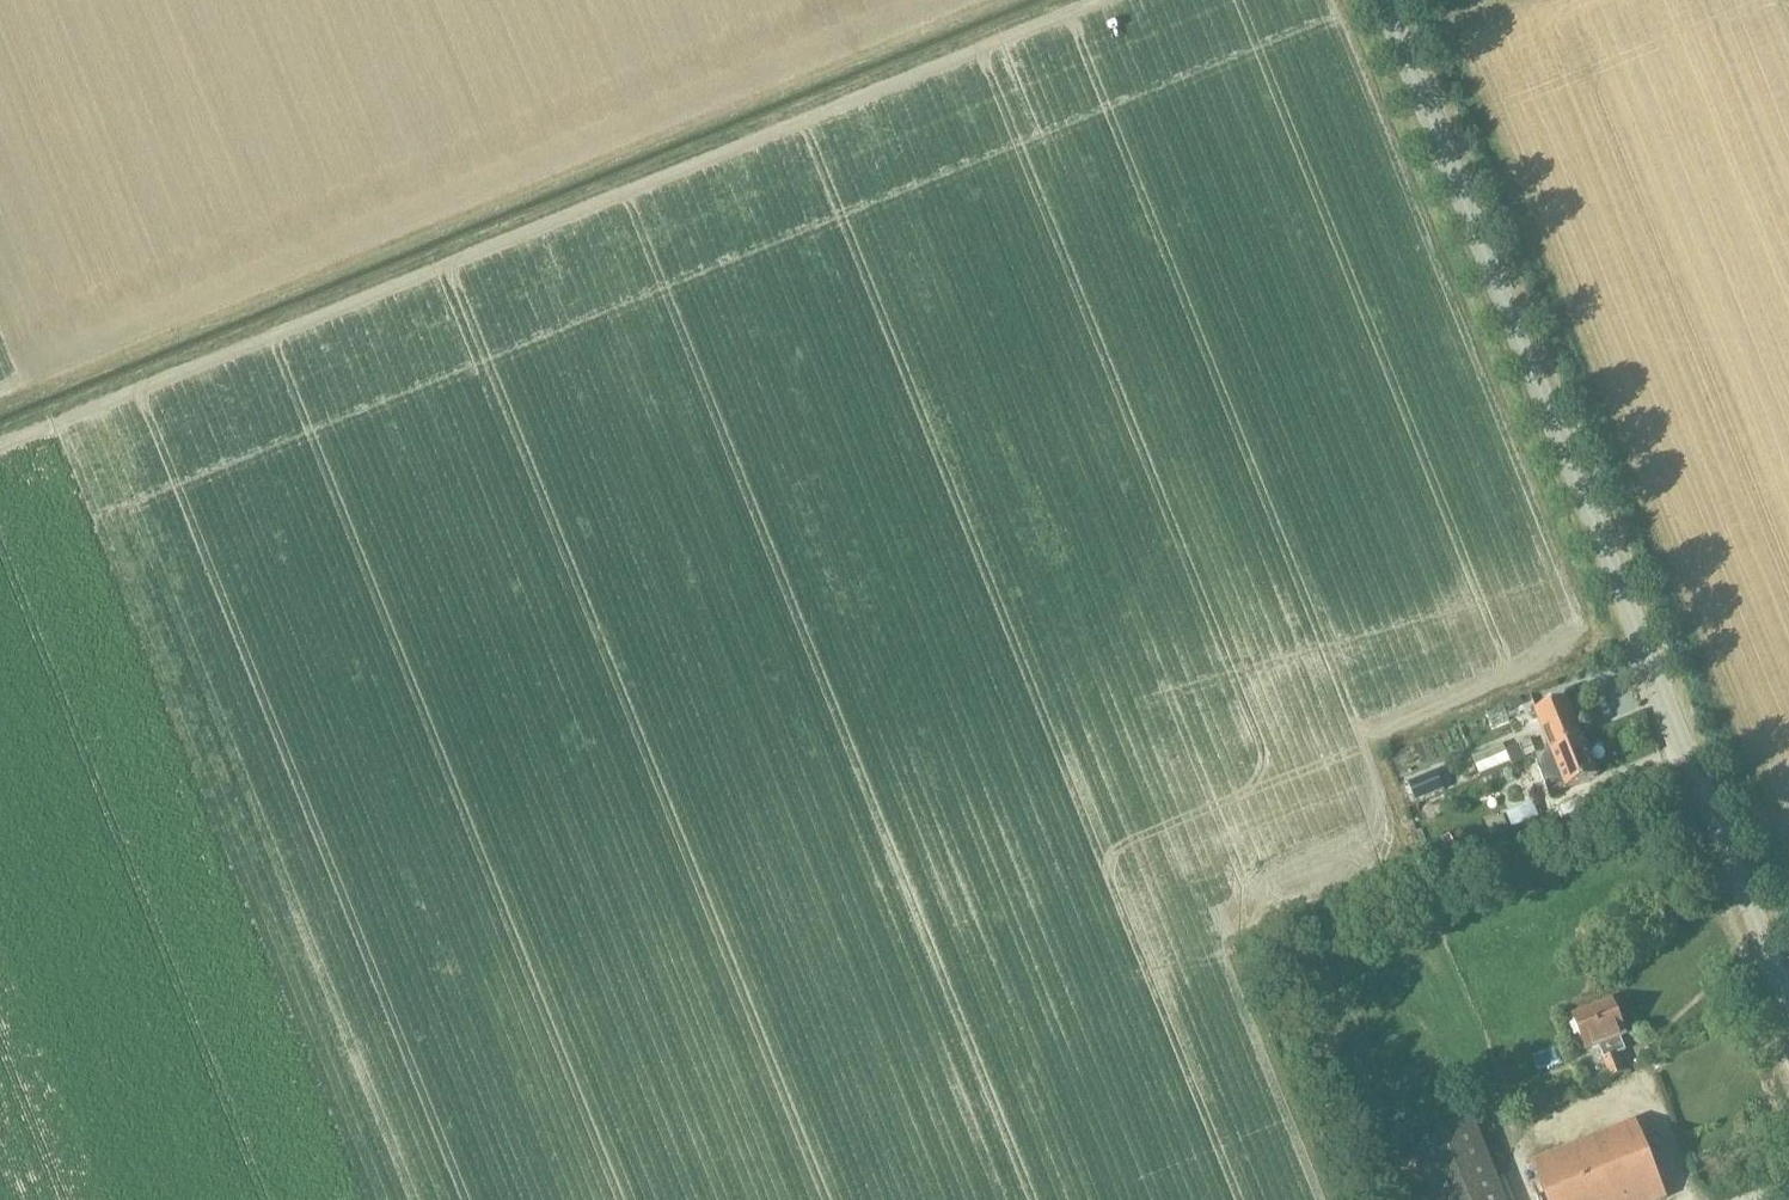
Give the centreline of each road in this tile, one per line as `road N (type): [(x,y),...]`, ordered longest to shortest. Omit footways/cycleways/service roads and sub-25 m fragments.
road 1 (unclassified): [(1788,999),(1387,0)]

